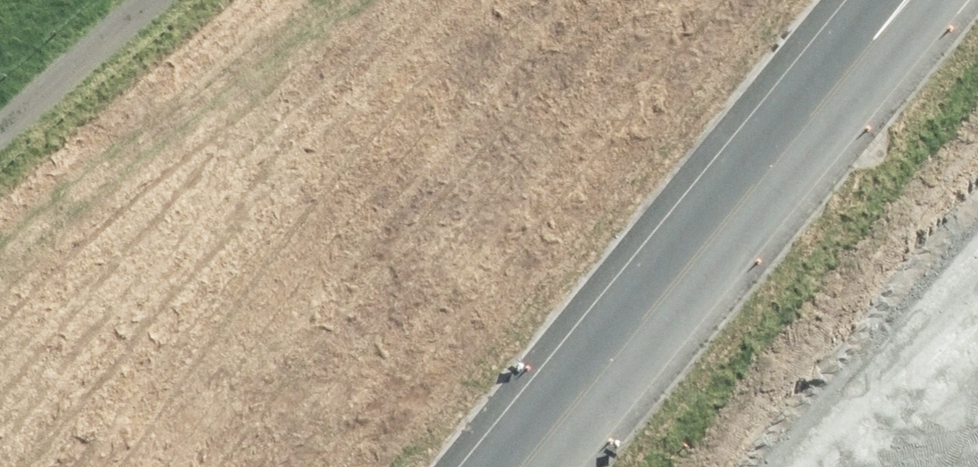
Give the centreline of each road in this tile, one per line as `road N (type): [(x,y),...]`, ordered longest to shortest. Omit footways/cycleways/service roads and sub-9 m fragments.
road 1 (trunk): [(371,466),(757,0)]
road 2 (trunk): [(904,0),(518,466)]
road 3 (unclassified): [(427,466),(734,68),(798,0)]
road 4 (trunk): [(216,80),(355,138),(470,152),(562,117),(657,51),(701,0)]
road 5 (trunk): [(293,466),(333,347),(331,256),(302,178),(216,80)]
road 6 (trunk): [(216,80),(120,0)]

